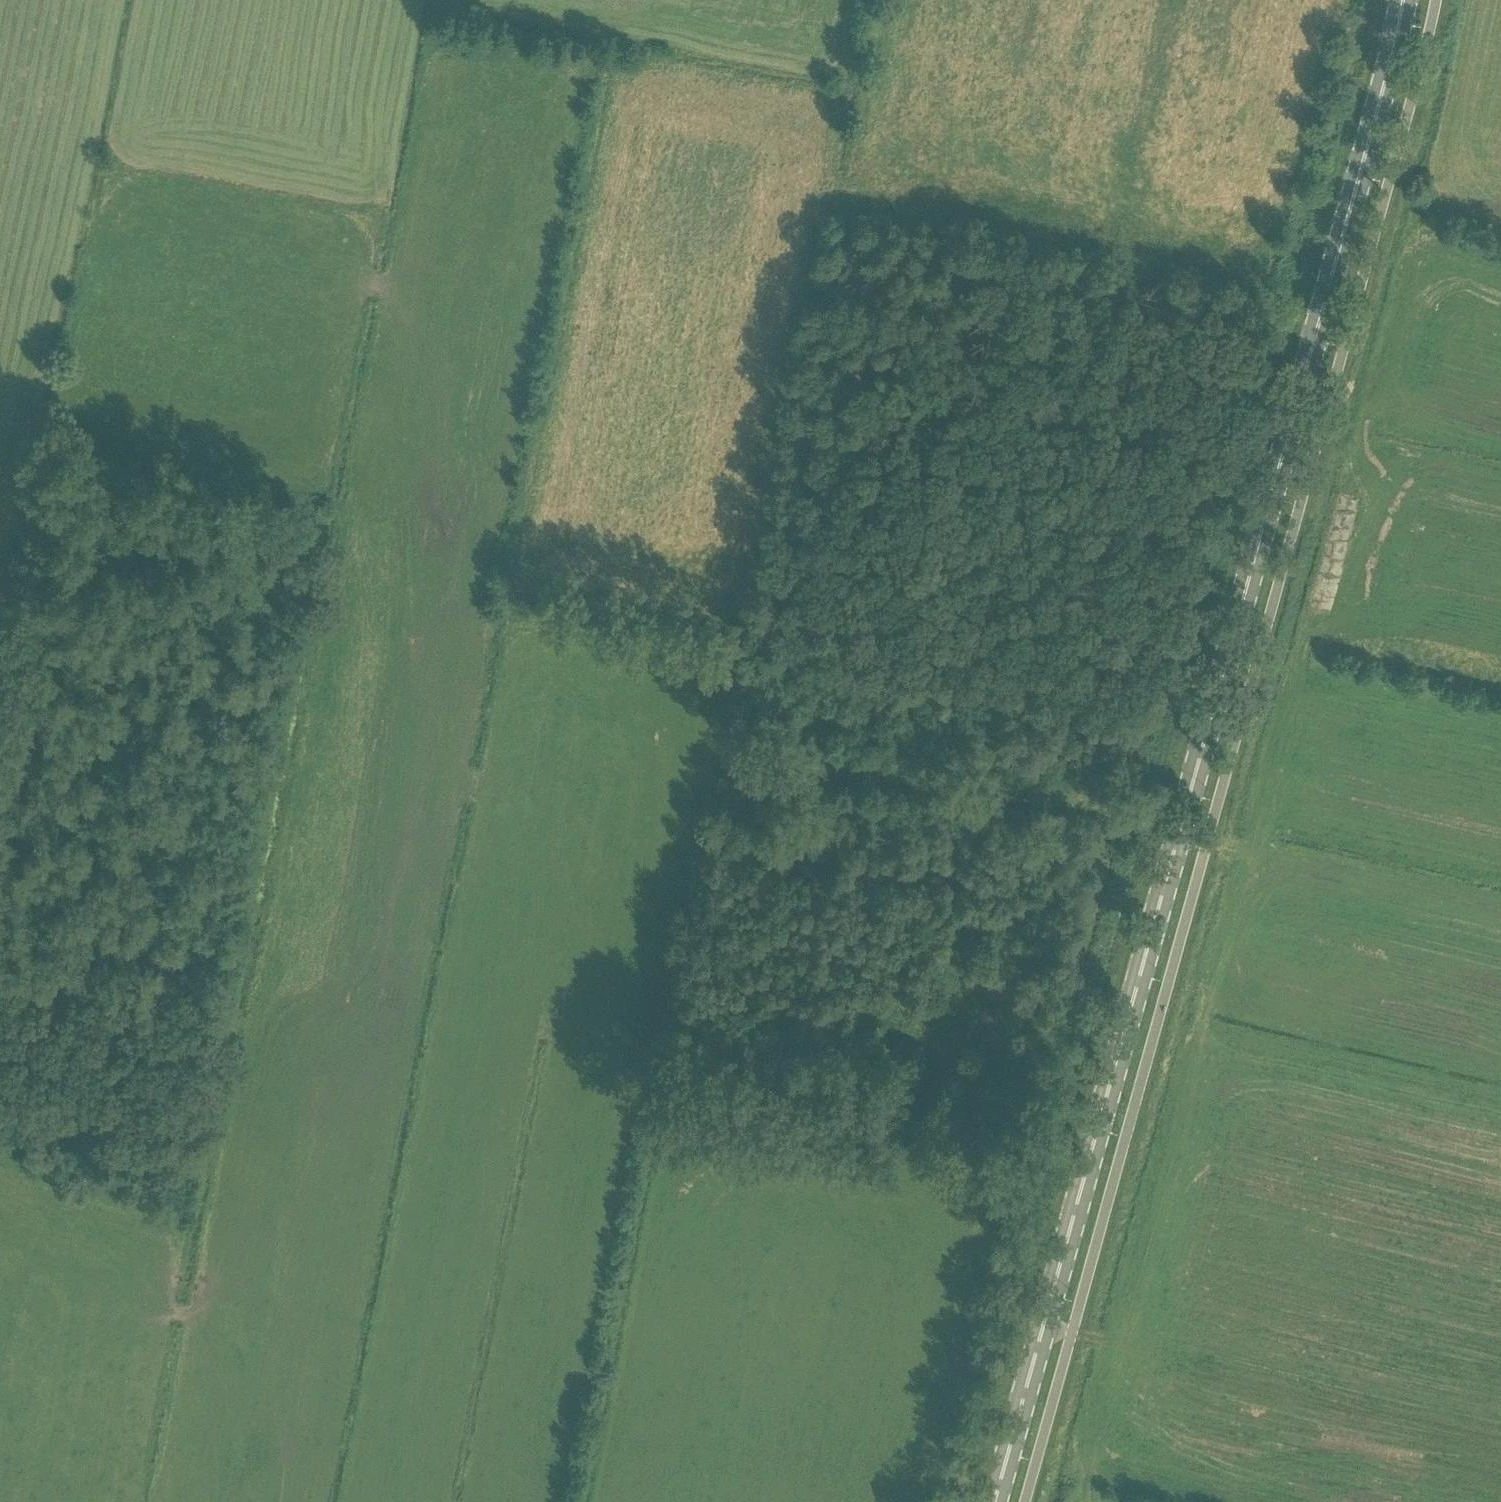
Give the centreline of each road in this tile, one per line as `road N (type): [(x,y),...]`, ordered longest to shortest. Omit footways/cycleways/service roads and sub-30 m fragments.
road 1 (primary): [(993,1501),(1408,40),(1409,0)]

